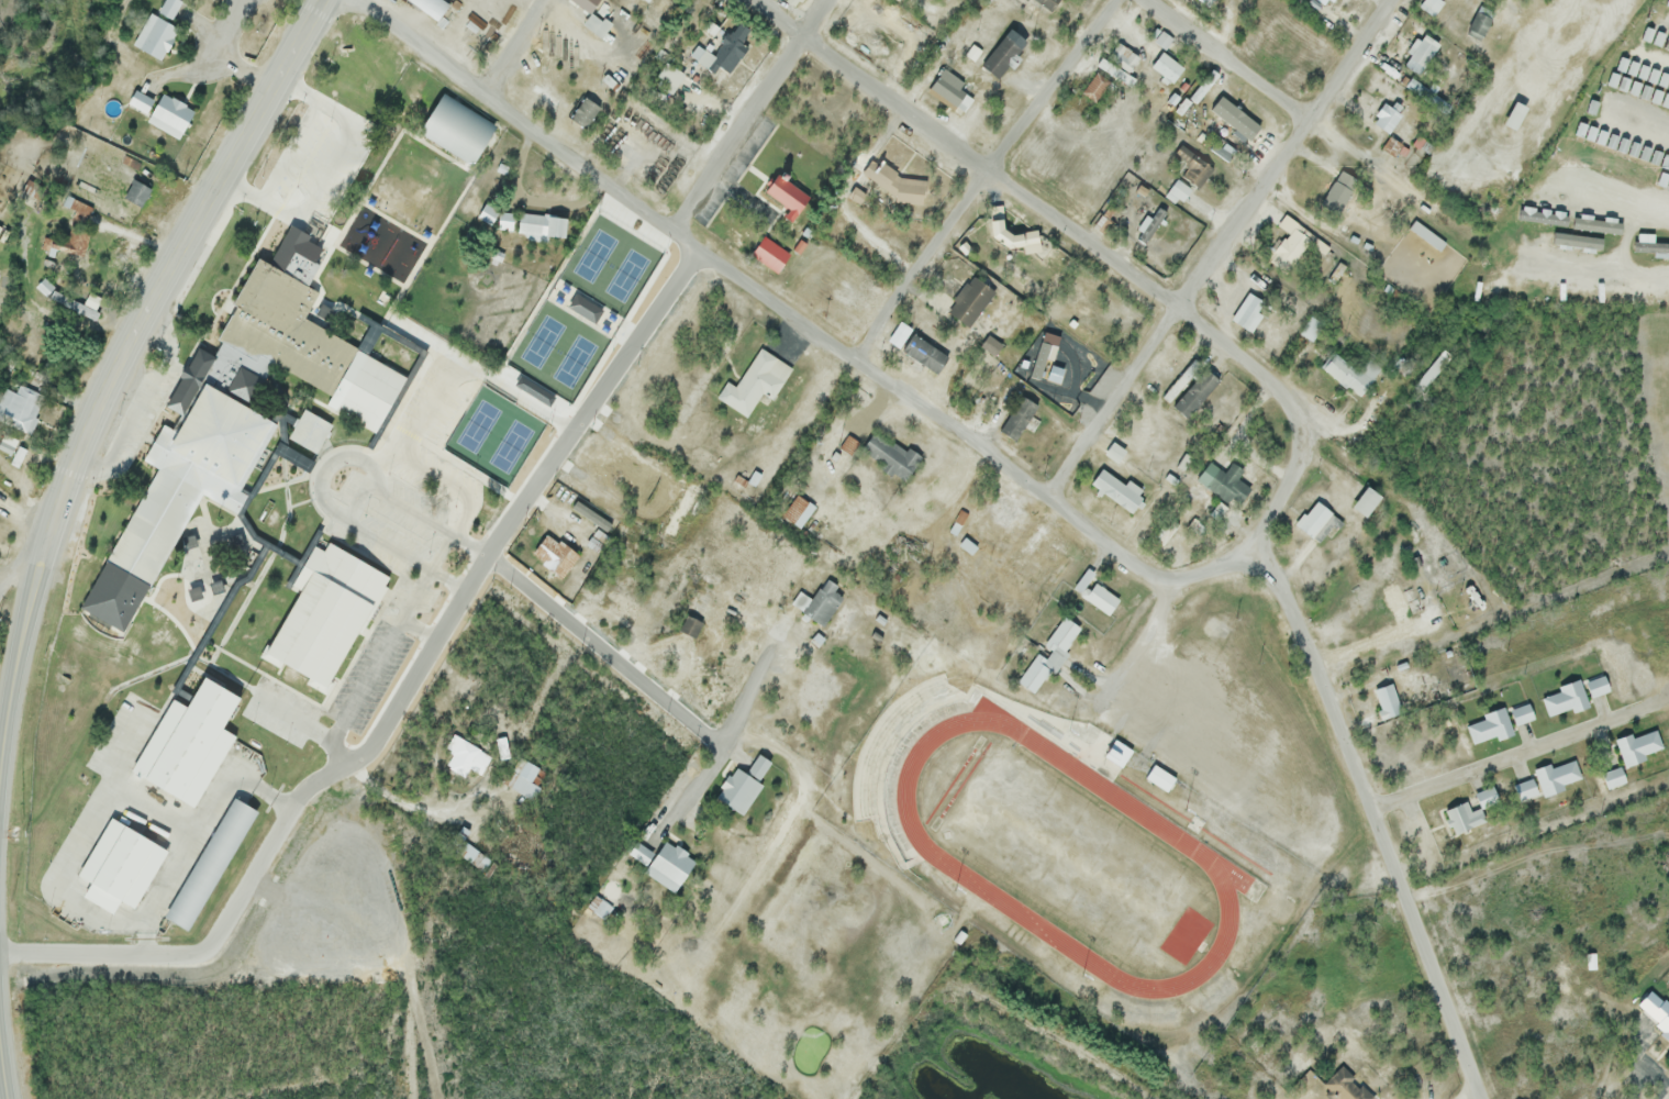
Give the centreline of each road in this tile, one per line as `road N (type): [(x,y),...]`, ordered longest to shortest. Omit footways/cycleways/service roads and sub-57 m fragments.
road 1 (residential): [(1261,558),(1178,584),(1134,571),(1049,498),(353,0)]
road 2 (primary): [(0,784),(38,578),(71,484),(133,351),(328,0)]
road 3 (residential): [(1261,558),(1264,532),(1304,459),(1304,435),(1282,396),(1179,308),(749,0)]
road 4 (residential): [(0,955),(207,955),(329,757),(361,762),(483,557)]
road 5 (residential): [(1049,498),(1390,0)]
road 6 (residential): [(1478,1098),(1343,734),(1261,558)]
road 7 (residential): [(858,365),(1116,0)]
road 8 (residential): [(1449,220),(1142,0)]
road 9 (residential): [(483,557),(715,731),(735,728),(767,669)]
road 10 (residential): [(694,251),(483,557)]
road 11 (residential): [(1369,806),(1661,696)]
road 12 (residential): [(668,232),(831,0)]

